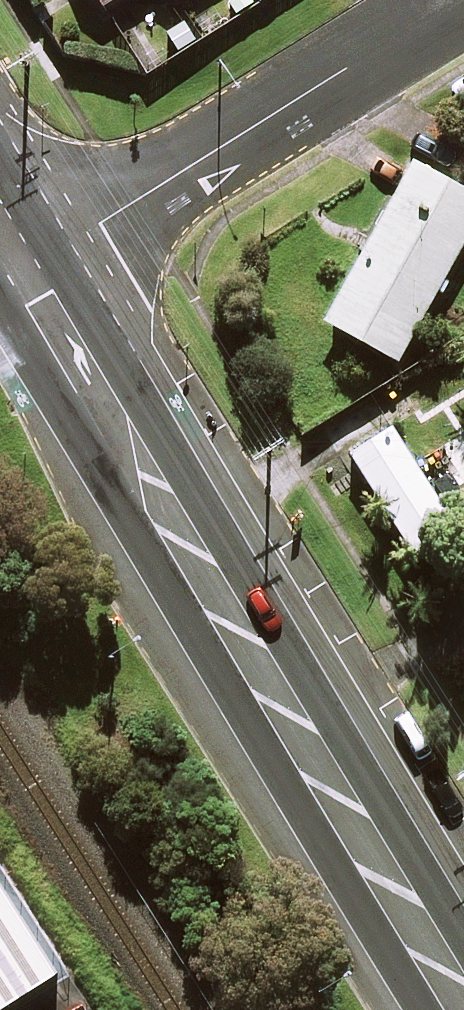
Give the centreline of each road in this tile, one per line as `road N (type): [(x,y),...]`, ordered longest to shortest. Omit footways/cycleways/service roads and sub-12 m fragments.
road 1 (secondary): [(424,1009),(177,612),(69,384),(16,333)]
road 2 (secondary): [(132,291),(164,465),(463,931)]
road 3 (residential): [(229,136),(455,0)]
road 4 (residential): [(229,136),(182,223),(140,264)]
road 5 (residential): [(90,170),(229,136)]
road 6 (secondary): [(132,291),(92,331),(65,340),(16,333)]

